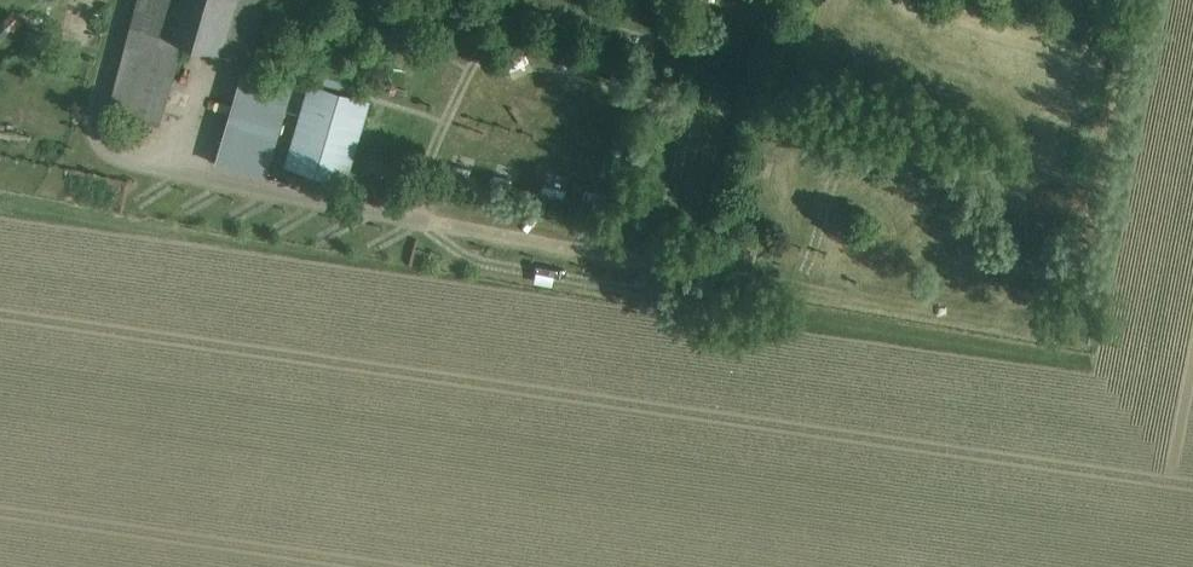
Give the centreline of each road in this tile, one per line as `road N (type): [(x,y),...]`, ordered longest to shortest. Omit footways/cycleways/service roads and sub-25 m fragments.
road 1 (track): [(1044,328),(650,261)]
road 2 (track): [(413,219),(439,137),(478,57),(499,35),(549,8),(653,40)]
road 3 (track): [(642,260),(663,216),(706,72)]
road 4 (track): [(796,286),(846,135)]

